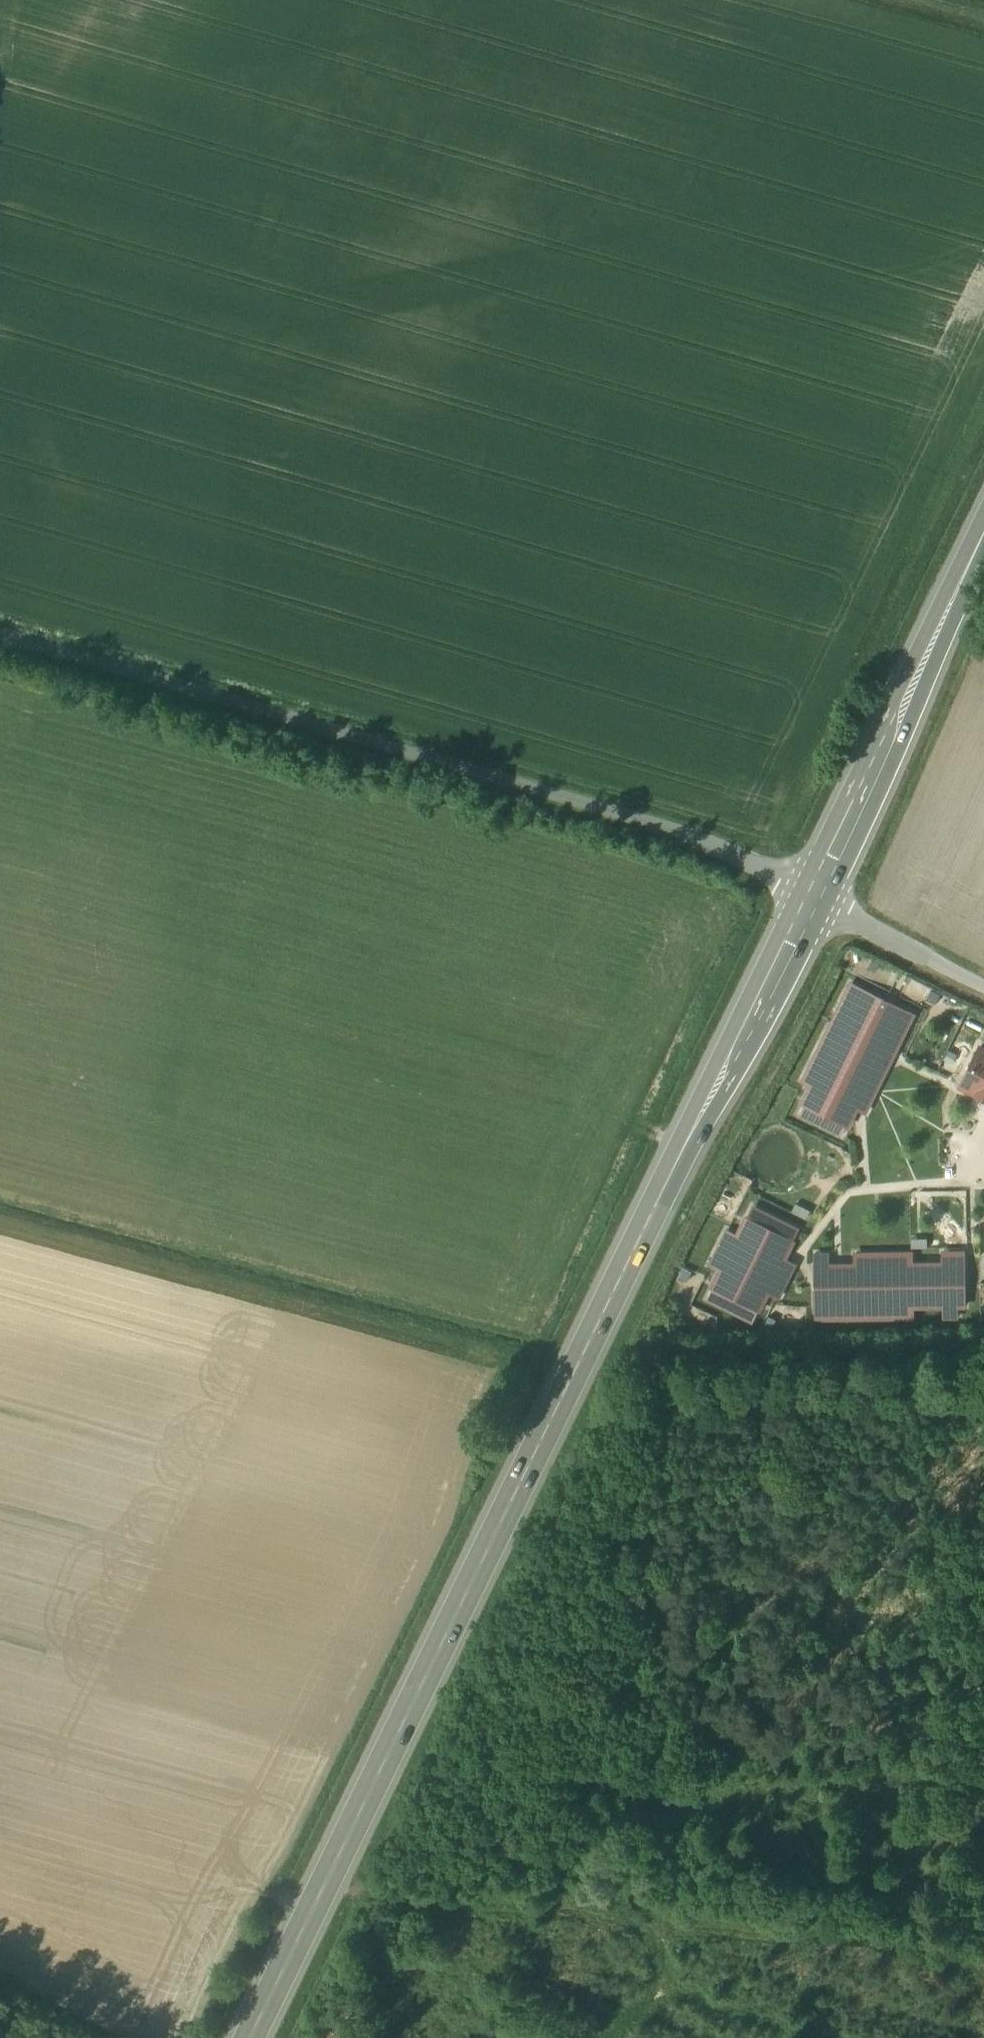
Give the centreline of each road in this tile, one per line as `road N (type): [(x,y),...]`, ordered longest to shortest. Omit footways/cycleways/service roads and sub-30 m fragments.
road 1 (secondary): [(807,897),(247,2037)]
road 2 (unclassified): [(0,636),(586,805),(706,847),(807,897)]
road 3 (secondary): [(983,536),(807,897)]
road 4 (unclassified): [(807,897),(983,987)]

